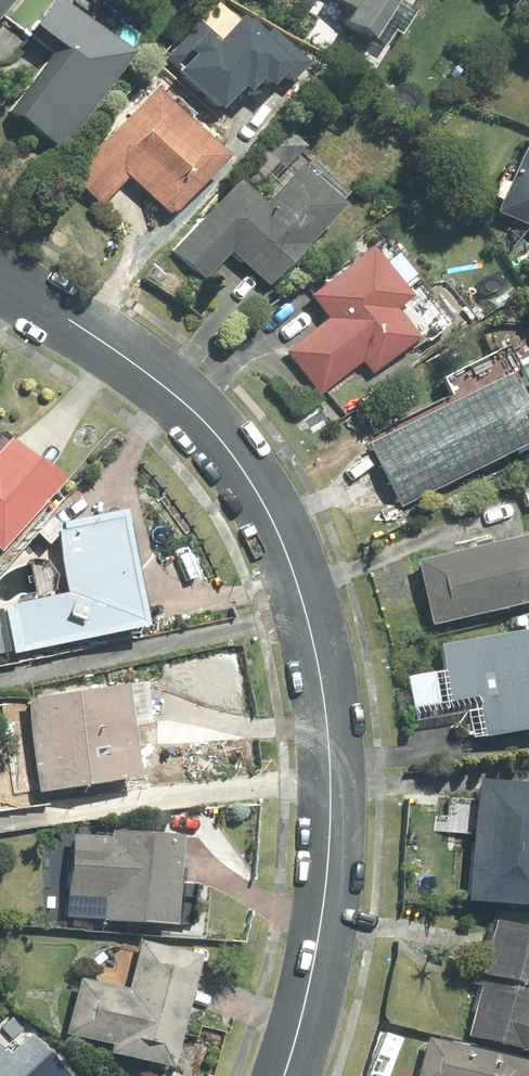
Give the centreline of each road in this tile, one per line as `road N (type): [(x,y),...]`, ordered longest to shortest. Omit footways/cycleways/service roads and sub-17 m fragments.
road 1 (residential): [(0,281),(105,338),(184,399),(253,475),(293,555),(320,682),(325,899),(285,1075)]

